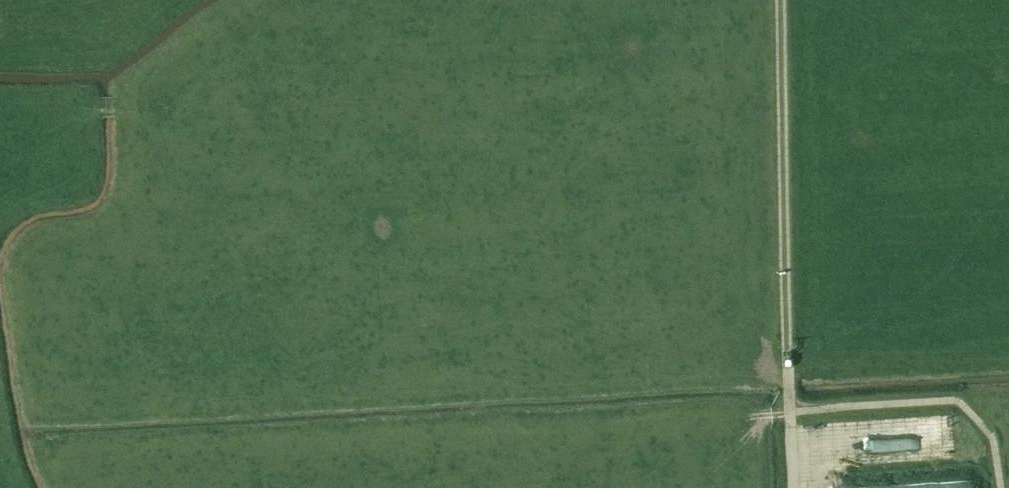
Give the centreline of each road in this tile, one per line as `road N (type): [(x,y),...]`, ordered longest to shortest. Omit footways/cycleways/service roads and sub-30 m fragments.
road 1 (track): [(790,434),(783,0)]

